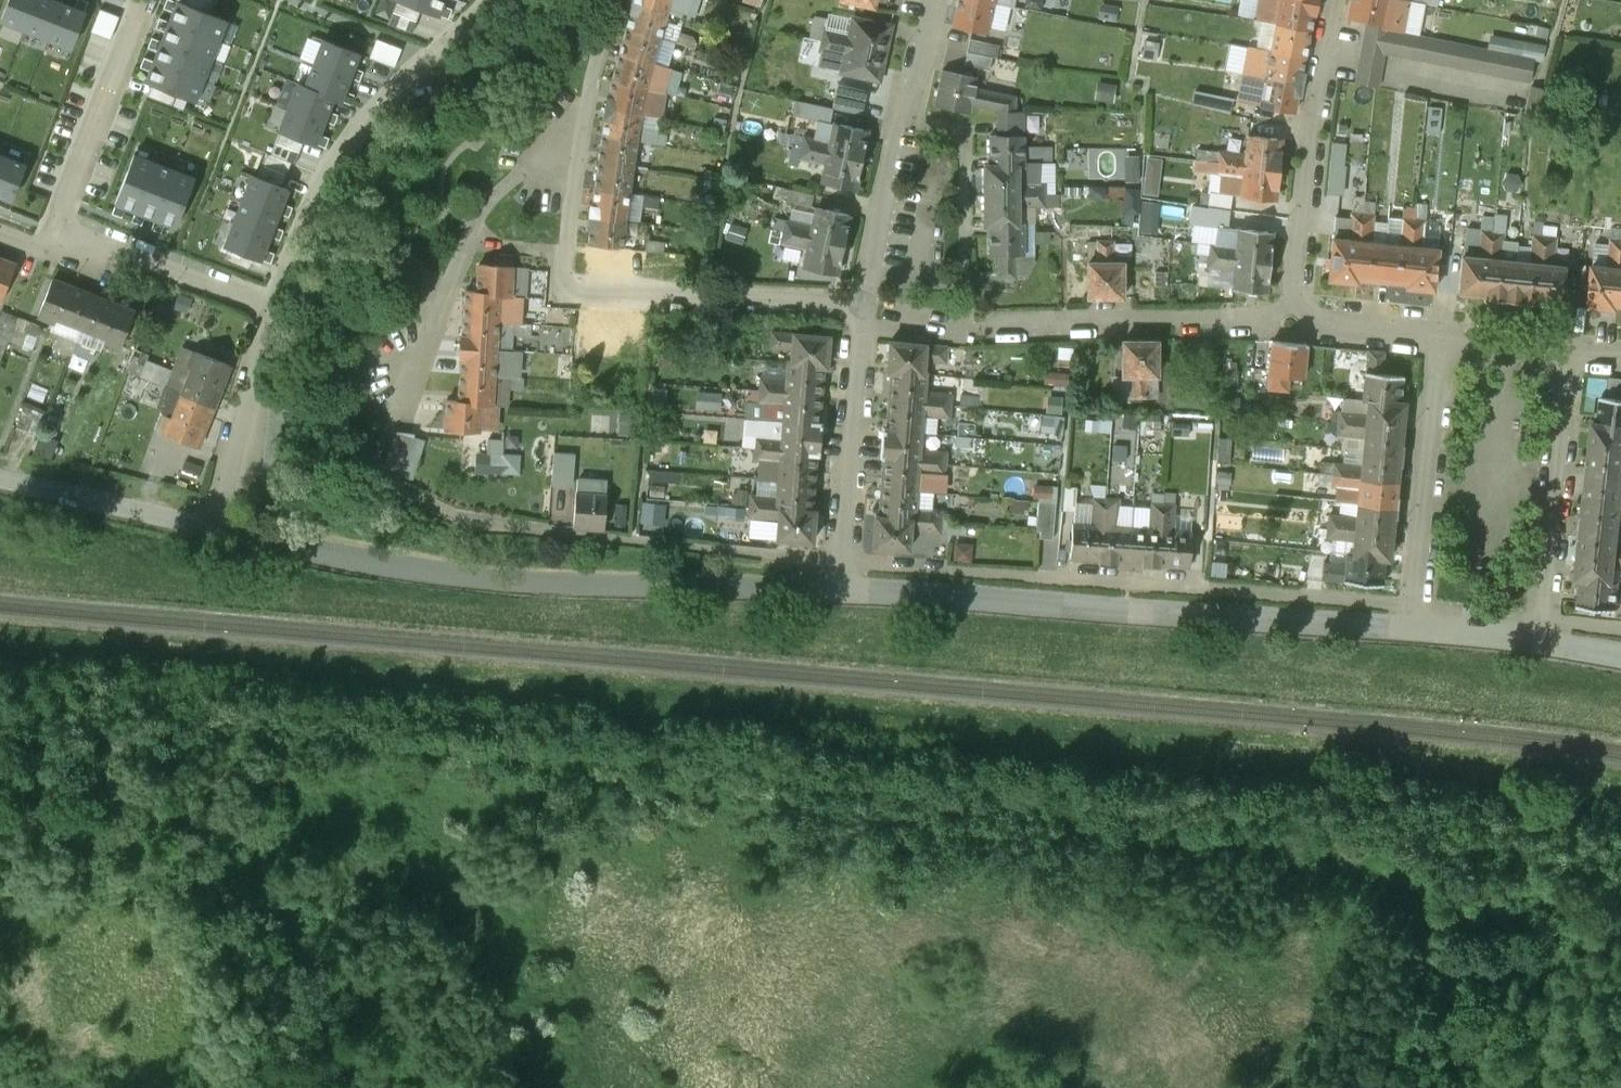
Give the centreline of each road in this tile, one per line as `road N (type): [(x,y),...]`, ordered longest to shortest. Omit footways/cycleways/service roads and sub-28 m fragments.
road 1 (track): [(0,718),(209,724),(1455,849)]
road 2 (residential): [(839,590),(538,584),(201,532)]
road 3 (residential): [(1410,629),(839,590)]
road 4 (residential): [(858,306),(974,326),(1289,320)]
road 5 (residential): [(498,0),(356,143),(315,197),(274,313)]
road 6 (residential): [(1289,320),(1340,0)]
road 7 (residential): [(900,119),(962,137),(964,284),(865,276)]
road 8 (residential): [(584,129),(487,202),(406,368)]
road 9 (residential): [(1549,646),(1574,346)]
road 10 (residential): [(1410,629),(1439,331)]
road 11 (residential): [(839,590),(858,306)]
road 12 (residential): [(145,0),(54,227)]
road 13 (track): [(1443,1087),(1438,875),(1455,849)]
road 14 (residential): [(858,306),(619,292)]
road 15 (residential): [(54,227),(274,313)]
road 16 (residential): [(274,313),(201,532)]
road 17 (residential): [(201,532),(0,485)]
road 18 (residential): [(585,289),(562,287),(584,129)]
road 19 (track): [(1620,859),(1455,849)]
road 20 (residential): [(865,276),(900,119)]
road 21 (residential): [(1289,320),(1439,331)]
road 22 (residential): [(1549,646),(1410,629)]
road 23 (residential): [(1439,331),(1461,340),(1574,346)]
road 24 (residential): [(584,129),(617,0)]
road 25 (residential): [(900,119),(927,0)]

